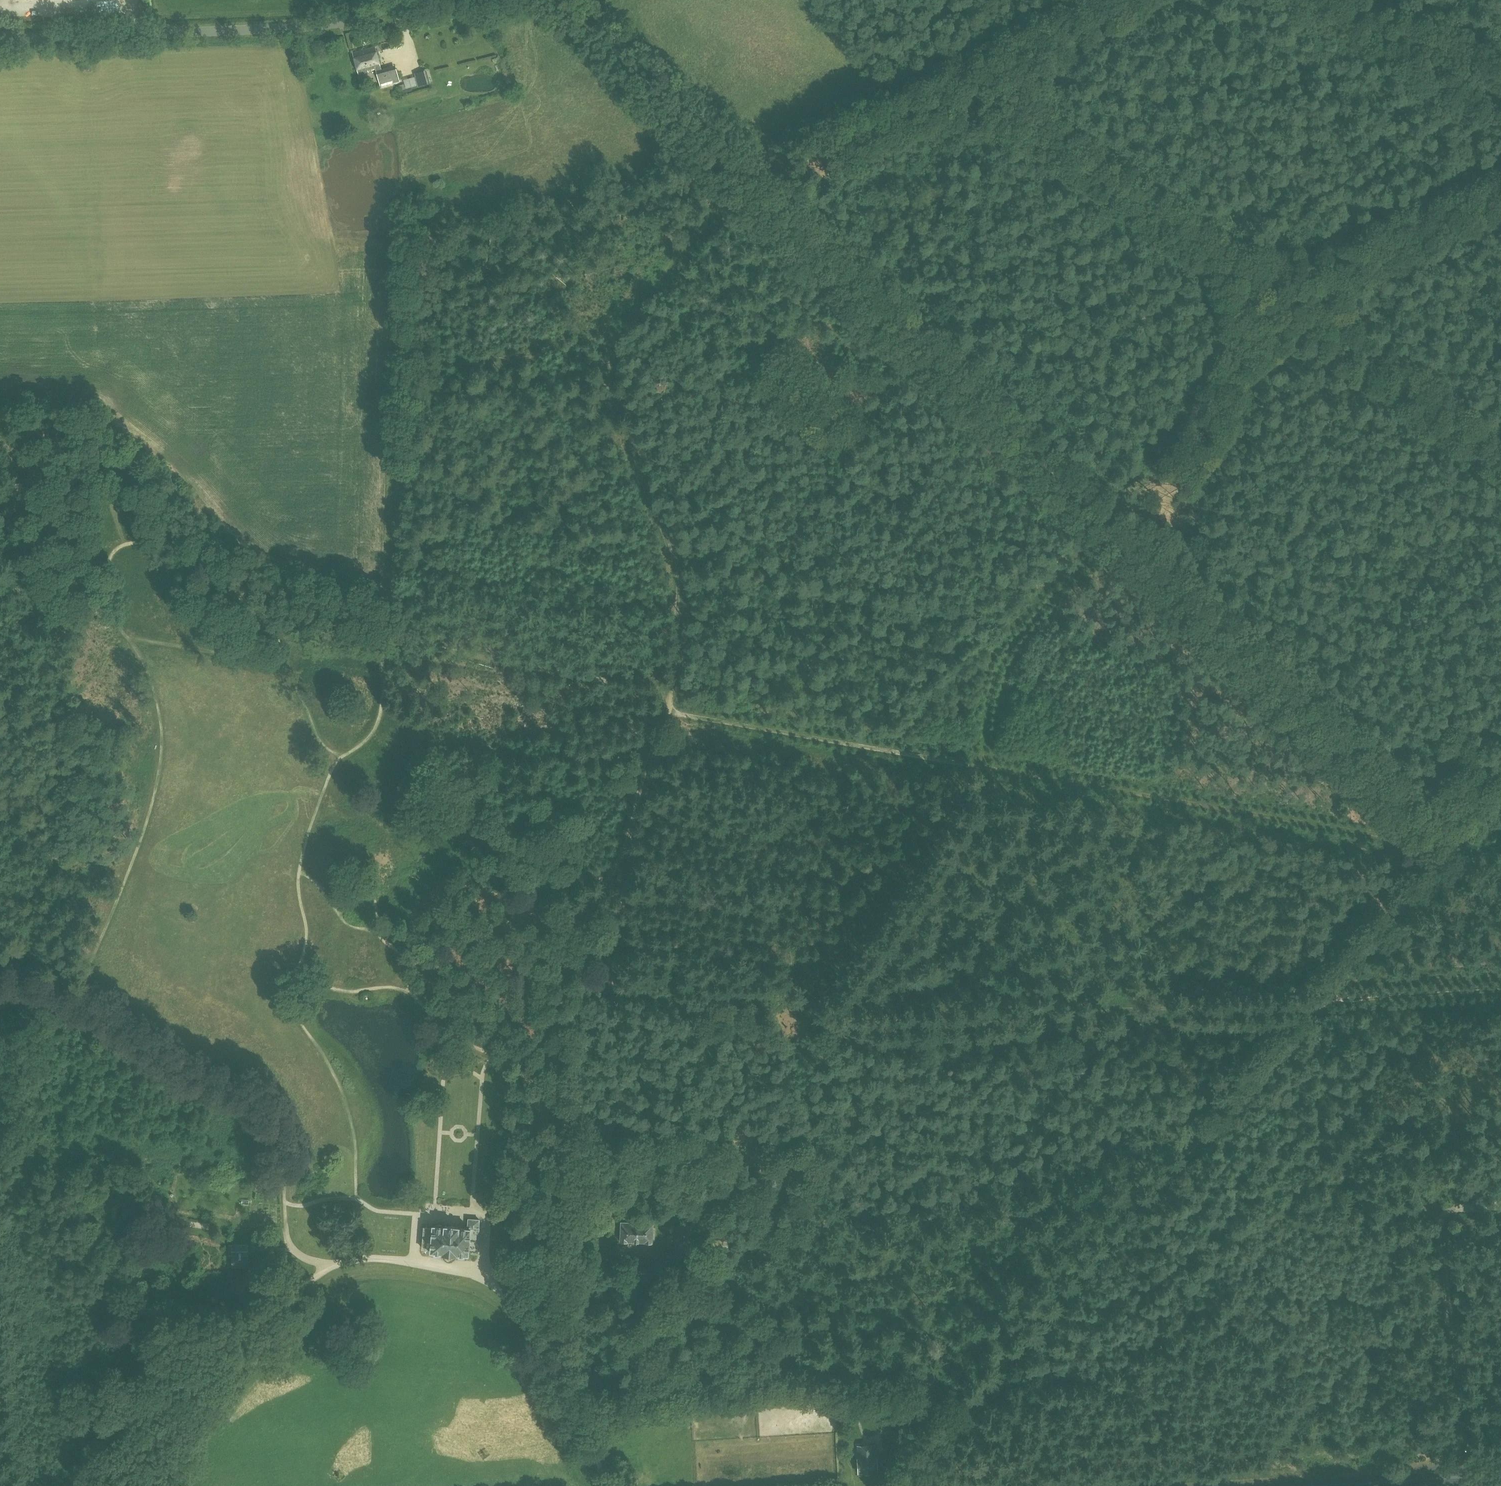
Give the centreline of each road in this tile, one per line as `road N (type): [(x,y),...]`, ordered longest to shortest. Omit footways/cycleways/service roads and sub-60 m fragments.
road 1 (track): [(1448,846),(1106,533),(743,177)]
road 2 (track): [(666,708),(619,861),(584,922),(561,1373)]
road 3 (track): [(1309,1002),(898,1485)]
road 4 (track): [(743,177),(622,326),(614,355),(615,390),(673,584),(666,708)]
road 5 (track): [(414,1263),(418,1215),(430,1212),(485,1215),(483,1274),(566,1262),(769,1255),(829,1242)]
road 6 (track): [(975,763),(1297,816),(1393,838),(1433,863)]
road 7 (track): [(0,988),(52,992),(226,1102),(258,1135),(279,1177),(289,1245),(323,1263)]
road 8 (unclassified): [(0,40),(291,29),(426,0)]
road 9 (track): [(666,708),(975,763)]
road 10 (track): [(137,1485),(152,1441),(210,1362),(323,1263)]
road 11 (track): [(323,1263),(360,1257),(483,1274),(529,1320),(561,1373)]
road 12 (track): [(279,1177),(0,1155)]
road 13 (track): [(743,177),(552,0)]
road 14 (track): [(1448,846),(1309,1002)]
road 15 (primary): [(1267,1485),(1461,1474)]
road 16 (track): [(1309,1002),(1500,992)]
road 17 (track): [(561,1373),(609,1485)]

